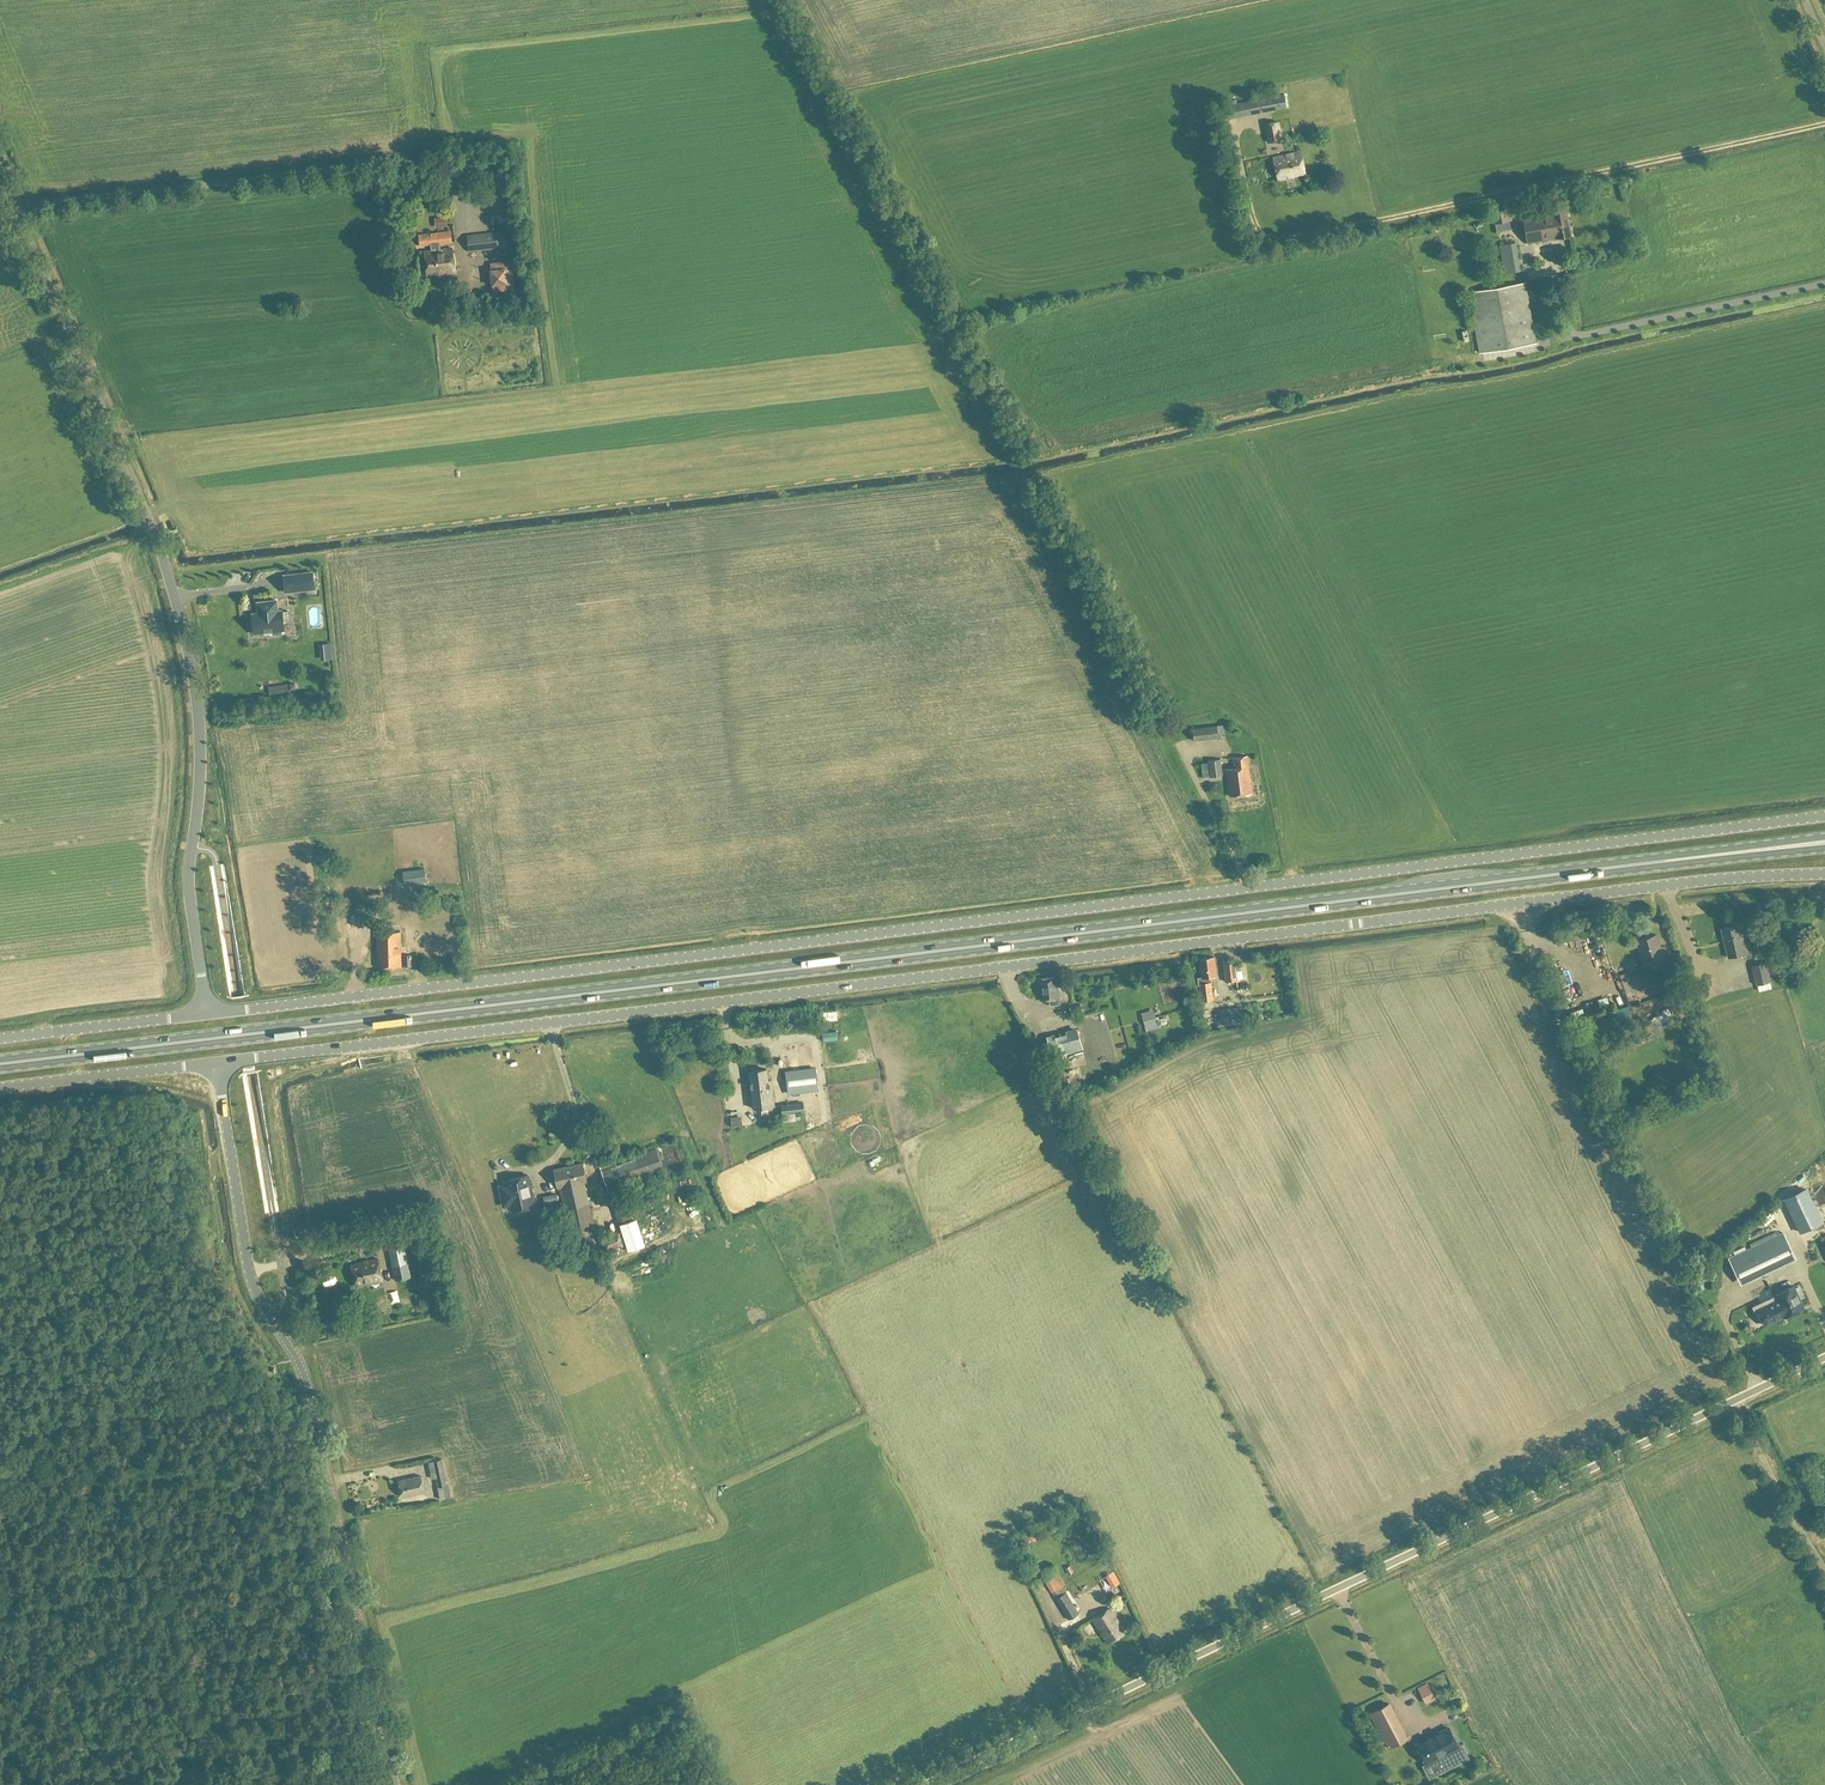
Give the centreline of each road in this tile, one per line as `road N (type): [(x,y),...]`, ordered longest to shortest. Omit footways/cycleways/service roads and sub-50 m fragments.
road 1 (primary): [(1824,843),(0,1065)]
road 2 (unclassified): [(205,1014),(1824,815)]
road 3 (unclassified): [(1709,880),(218,1062)]
road 4 (unclassified): [(924,1784),(1824,1357)]
road 5 (unclassified): [(0,176),(157,542),(185,633),(200,728),(188,875),(205,1014)]
road 6 (unclassified): [(393,1784),(307,1385),(249,1272),(218,1062)]
road 7 (unclassified): [(218,1062),(0,1088)]
road 8 (unclassified): [(0,1040),(205,1014)]

